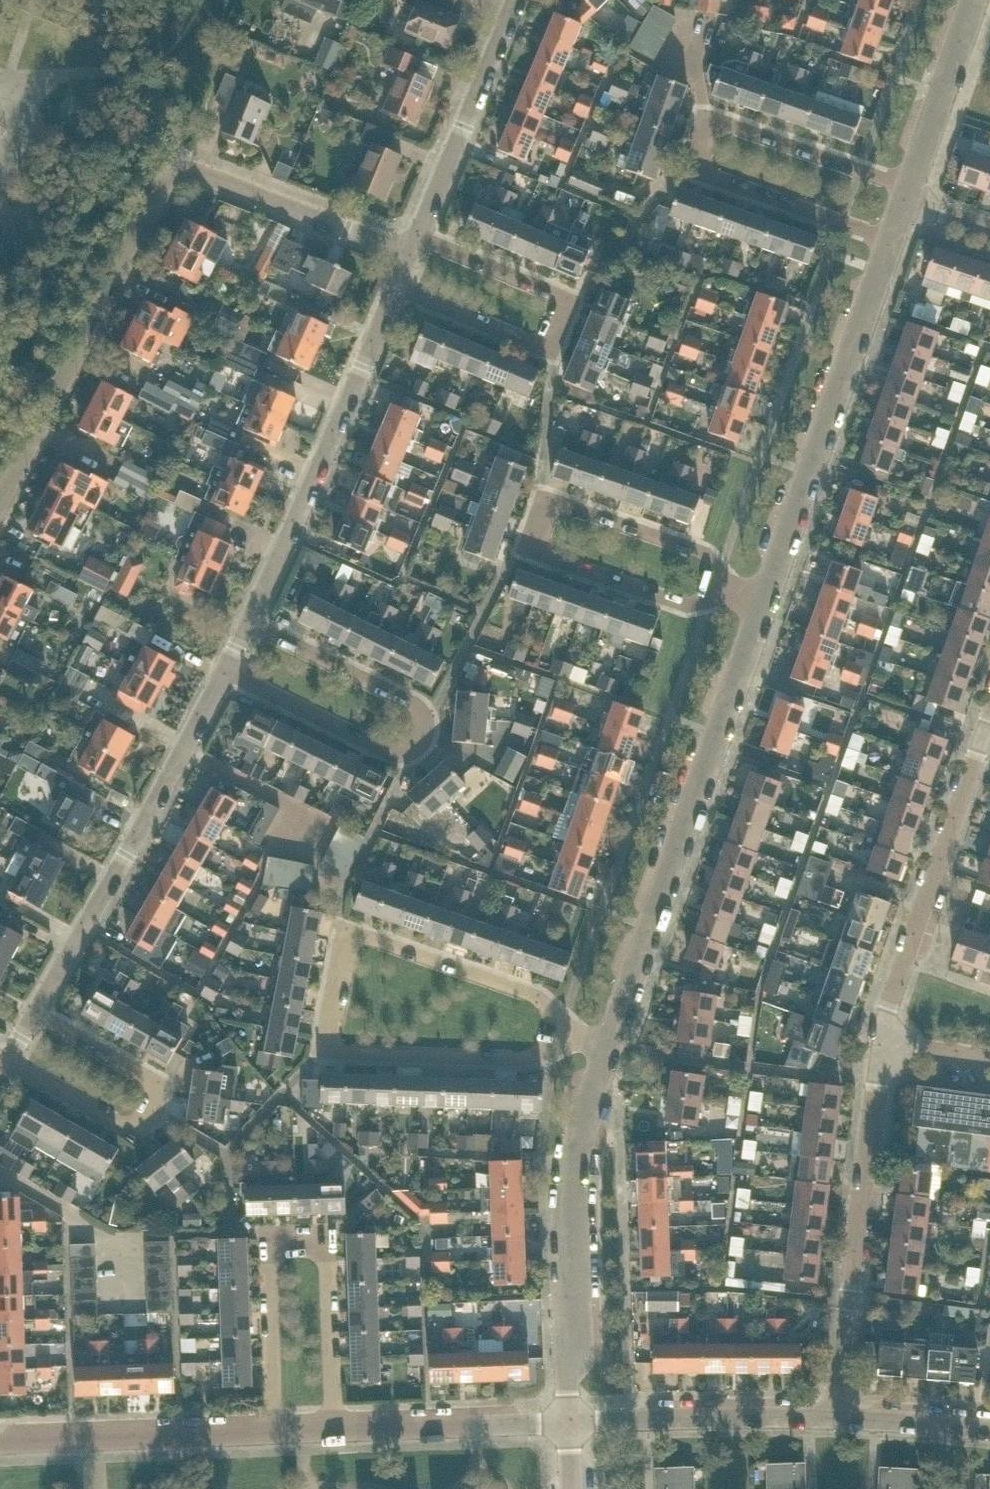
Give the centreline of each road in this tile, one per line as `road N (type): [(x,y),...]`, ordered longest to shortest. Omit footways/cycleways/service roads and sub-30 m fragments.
road 1 (residential): [(410,256),(179,162),(0,489)]
road 2 (residential): [(912,180),(702,103),(679,163),(890,241)]
road 3 (residential): [(608,1052),(761,602)]
road 4 (residential): [(726,590),(711,548),(547,493),(526,548),(691,610)]
road 5 (residential): [(257,617),(423,710),(428,737),(412,752),(393,750),(225,674)]
road 6 (residential): [(333,1431),(327,1243),(265,1245),(271,1433)]
road 7 (residential): [(419,233),(574,303),(564,330),(552,348),(395,291)]
road 8 (residential): [(761,602),(890,241)]
road 9 (residential): [(225,674),(42,1003)]
road 10 (residential): [(572,1423),(575,1151),(608,1052)]
road 11 (residential): [(839,1418),(876,1047)]
road 12 (residential): [(568,1038),(530,1060),(336,1058),(327,1029),(342,943)]
road 13 (residential): [(395,291),(257,617)]
road 14 (residential): [(989,713),(876,1047)]
road 15 (residential): [(42,1003),(144,1071),(161,1095),(152,1116),(122,1125),(9,1061)]
road 16 (residential): [(271,1433),(0,1441)]
road 17 (residential): [(839,1418),(572,1423)]
road 18 (residential): [(342,943),(352,932),(544,1000),(564,1016),(568,1038)]
road 19 (residential): [(522,0),(419,233)]
road 20 (residential): [(572,1423),(333,1431)]
road 21 (residential): [(912,180),(977,0)]
road 22 (residential): [(989,1436),(839,1418)]

